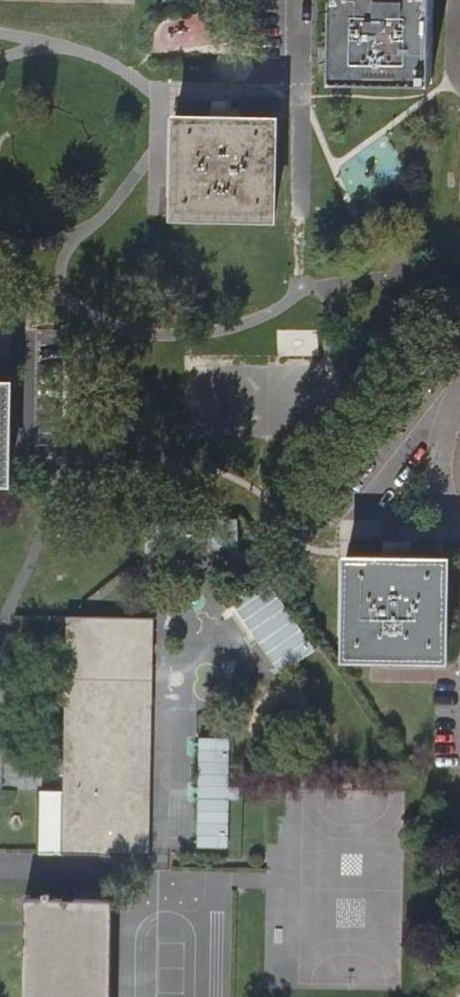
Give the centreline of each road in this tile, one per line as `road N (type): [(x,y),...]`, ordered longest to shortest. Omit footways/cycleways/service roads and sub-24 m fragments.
road 1 (residential): [(459,520),(438,476),(440,435),(459,403)]

